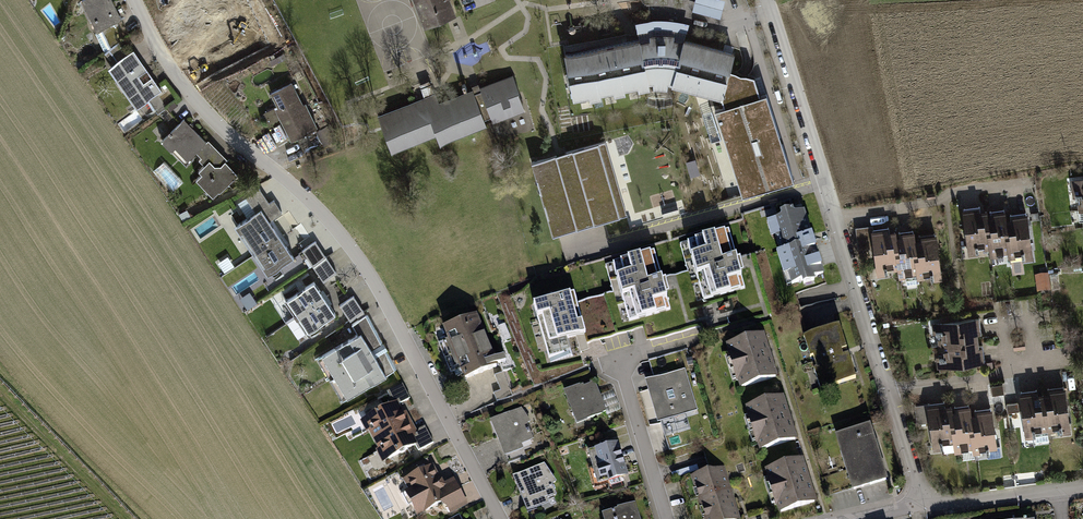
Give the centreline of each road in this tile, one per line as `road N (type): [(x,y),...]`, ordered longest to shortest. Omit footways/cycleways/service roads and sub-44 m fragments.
road 1 (residential): [(501,518),(382,292),(329,218),(212,121),(135,0)]
road 2 (residential): [(695,339),(616,357),(666,518)]
road 3 (residential): [(769,0),(836,216)]
road 4 (residential): [(836,216),(1030,181)]
road 5 (residential): [(836,216),(890,388)]
road 6 (residential): [(890,388),(1054,360)]
road 7 (residential): [(924,505),(1059,490)]
road 8 (residential): [(890,388),(924,505)]

